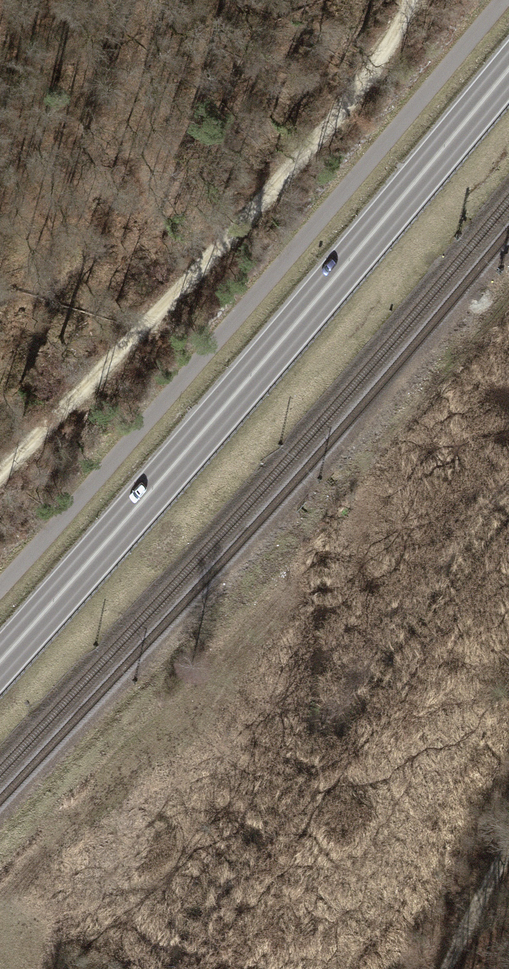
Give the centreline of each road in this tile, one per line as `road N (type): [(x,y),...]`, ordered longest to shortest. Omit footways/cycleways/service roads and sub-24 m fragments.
road 1 (trunk): [(0,659),(508,67)]
road 2 (track): [(412,0),(372,78),(0,471)]
road 3 (track): [(508,838),(437,968)]

